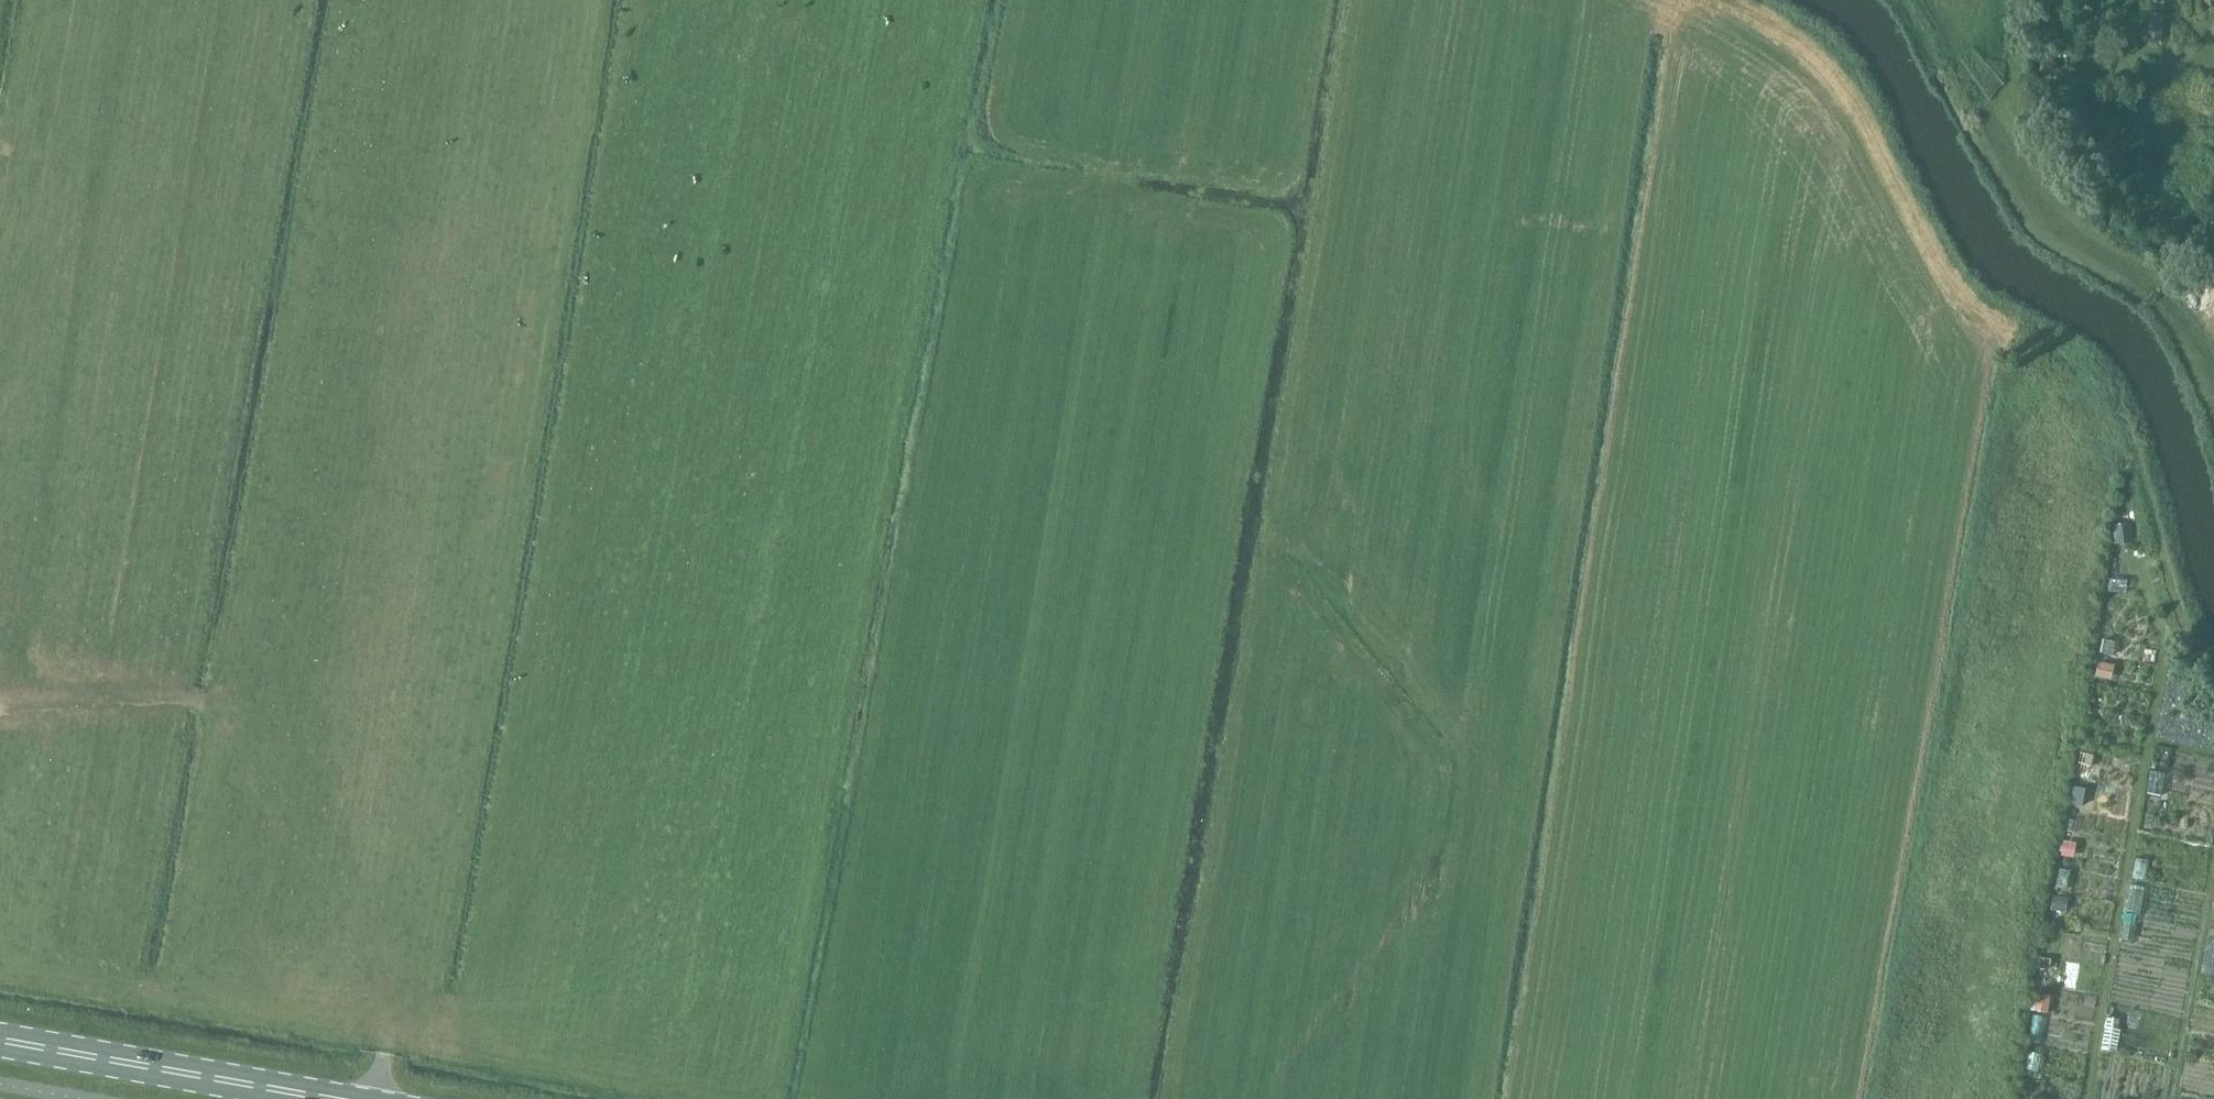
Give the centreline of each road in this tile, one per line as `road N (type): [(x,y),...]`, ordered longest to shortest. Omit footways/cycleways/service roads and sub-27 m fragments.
road 1 (secondary): [(323,1098),(0,1042)]

